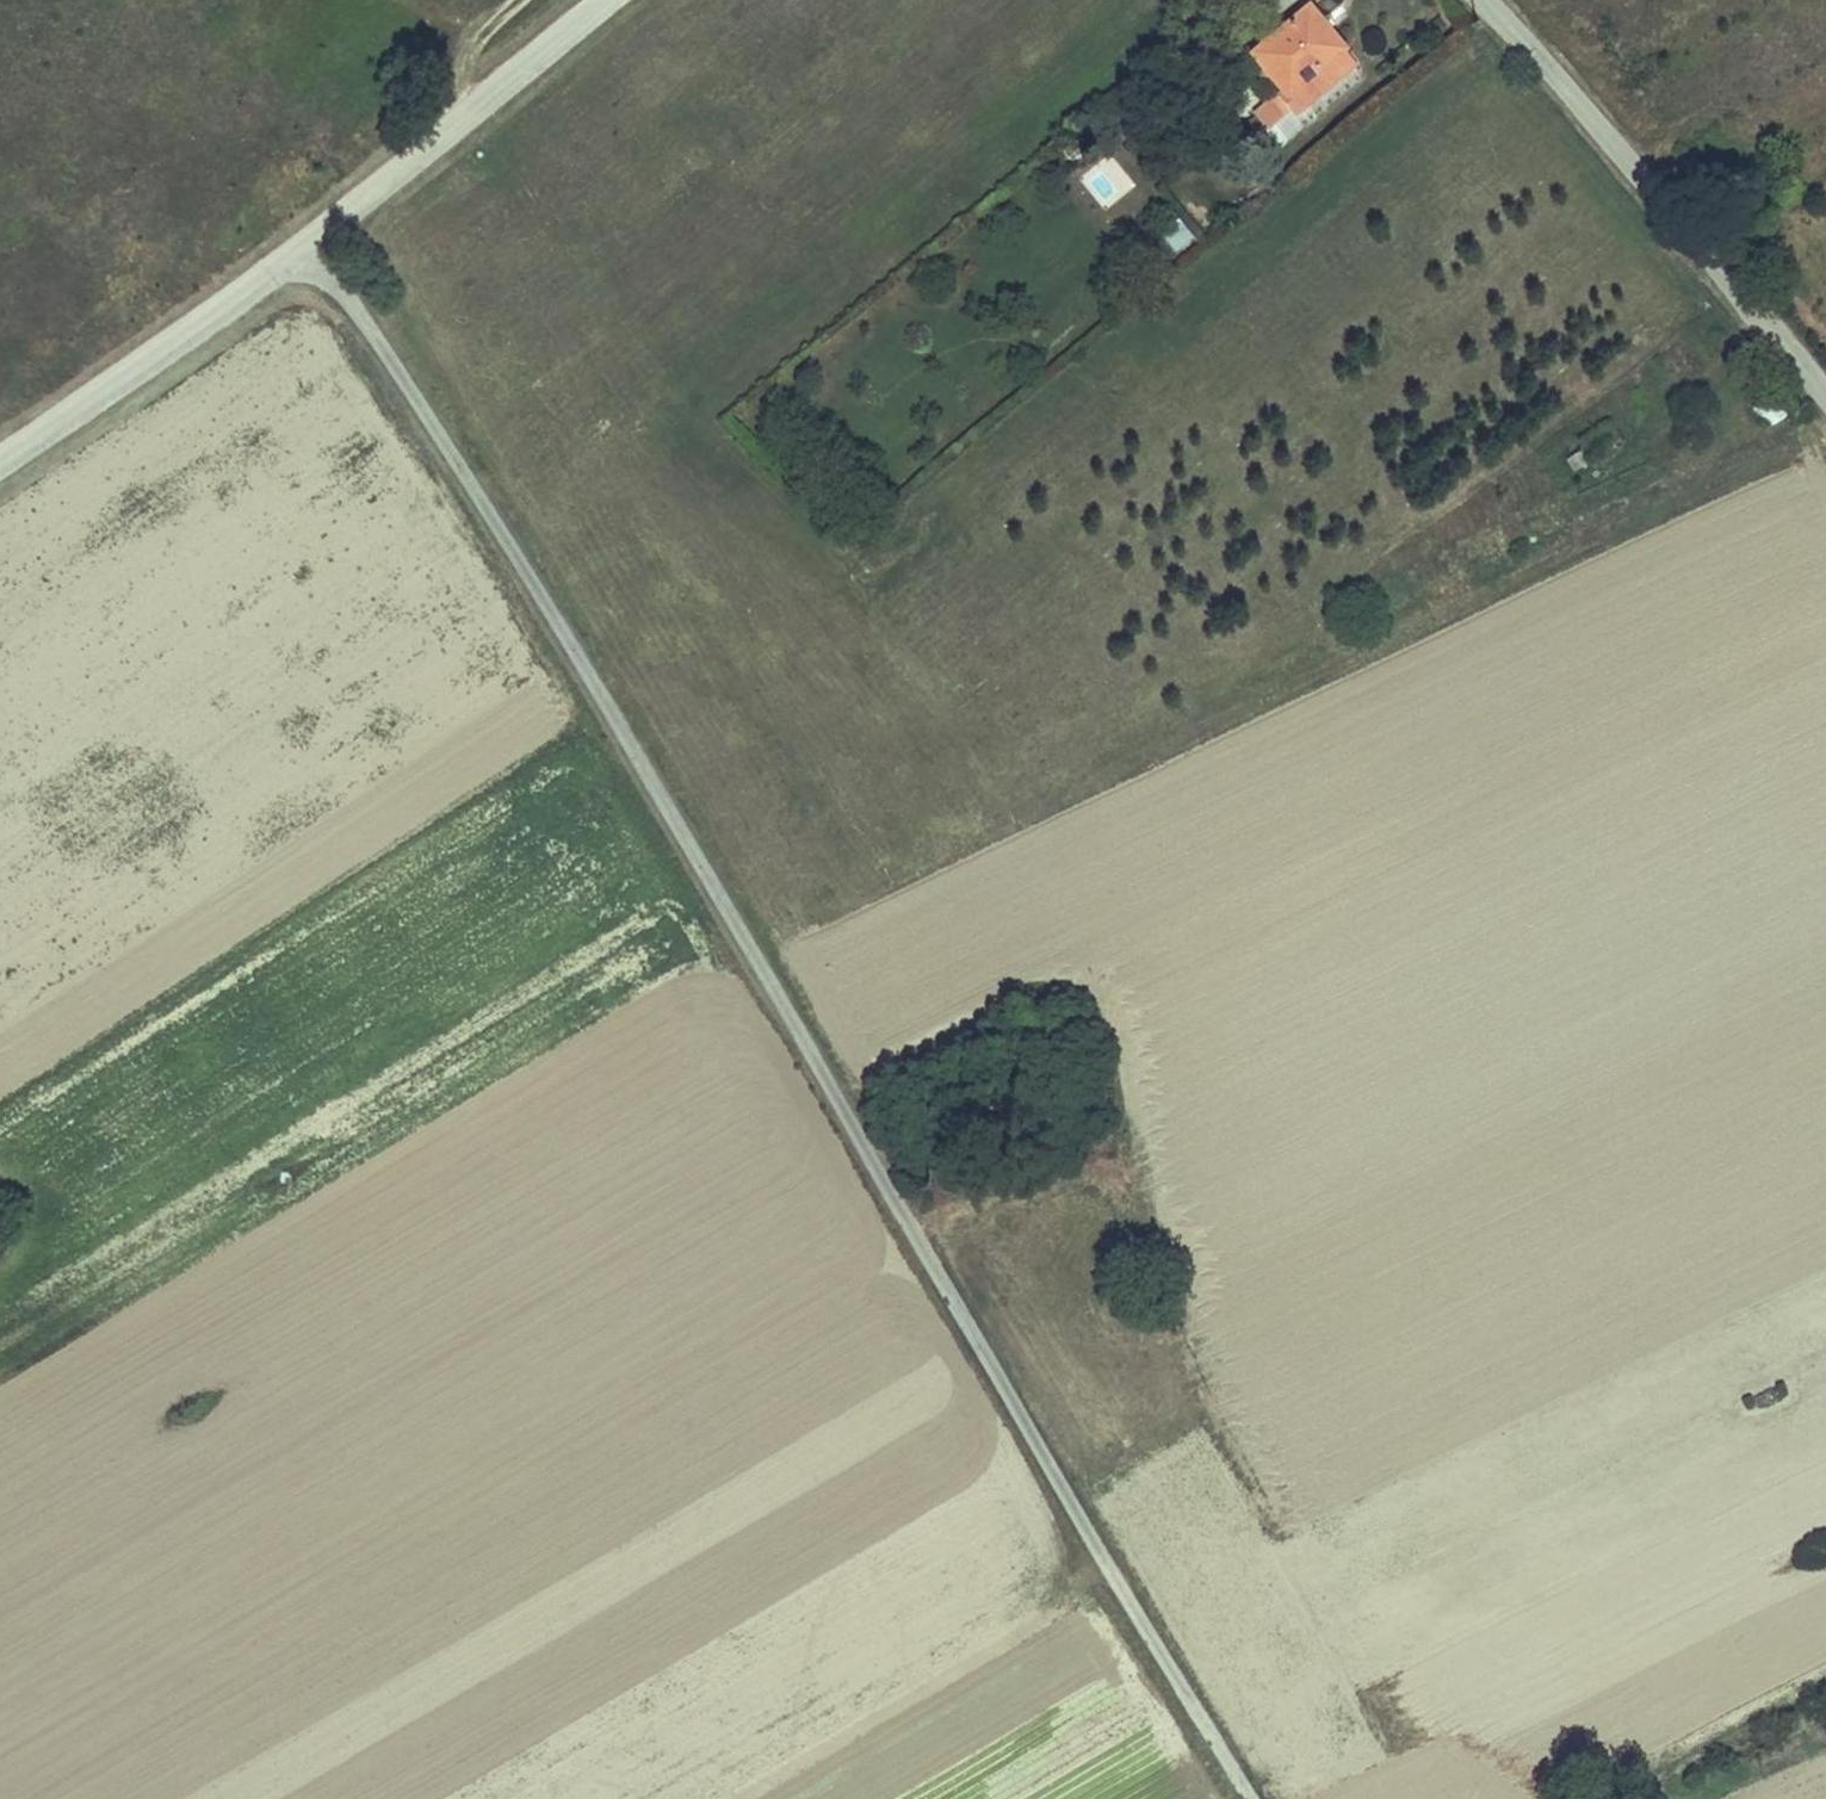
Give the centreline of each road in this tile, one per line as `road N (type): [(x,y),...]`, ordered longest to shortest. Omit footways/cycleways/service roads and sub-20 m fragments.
road 1 (unclassified): [(1252,1798),(599,692),(420,408),(303,243)]
road 2 (unclassified): [(1825,393),(1484,0)]
road 3 (unclassified): [(303,243),(602,0)]
road 4 (unclassified): [(0,459),(303,243)]

